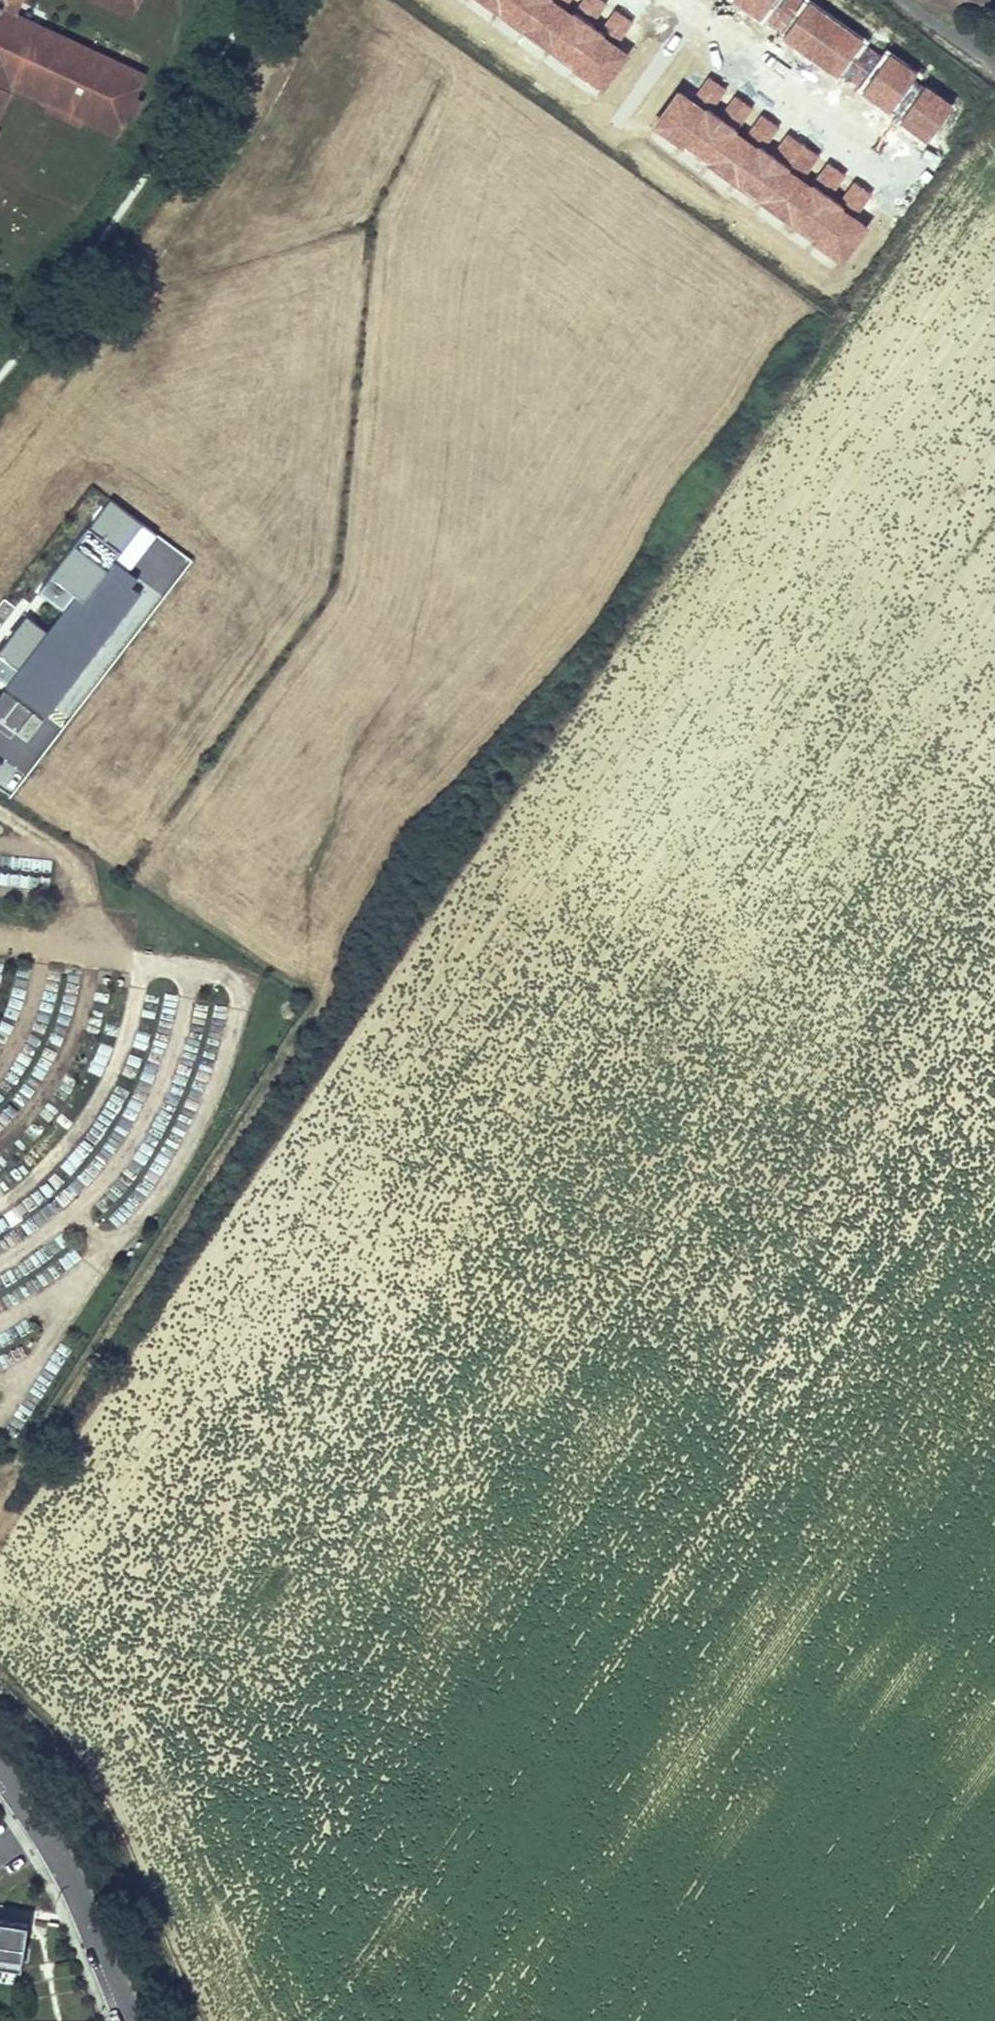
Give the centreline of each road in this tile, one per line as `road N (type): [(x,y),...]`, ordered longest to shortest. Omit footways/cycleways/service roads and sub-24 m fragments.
road 1 (residential): [(0,1776),(57,1863),(130,2020)]

